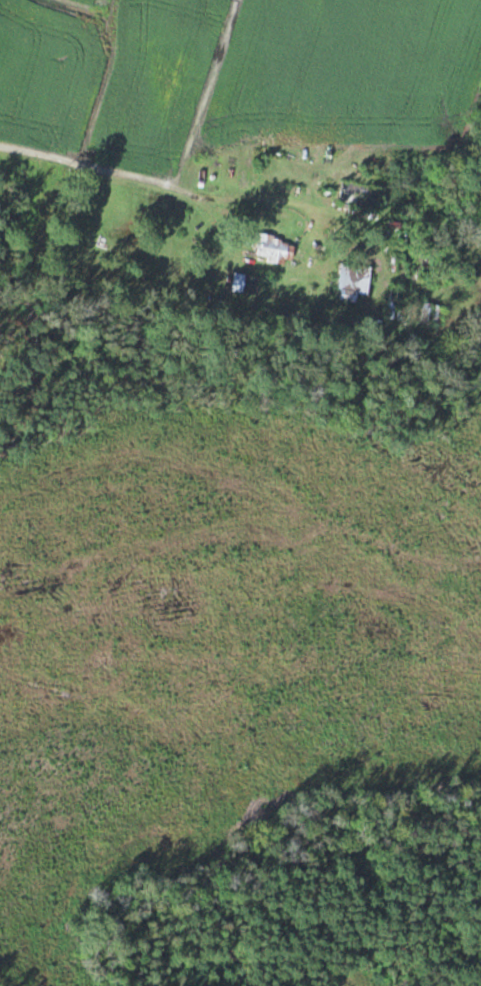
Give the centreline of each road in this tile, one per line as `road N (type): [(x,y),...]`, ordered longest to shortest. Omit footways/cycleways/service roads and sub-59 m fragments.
road 1 (residential): [(0,155),(109,181),(173,183),(234,203),(313,204),(331,263)]

